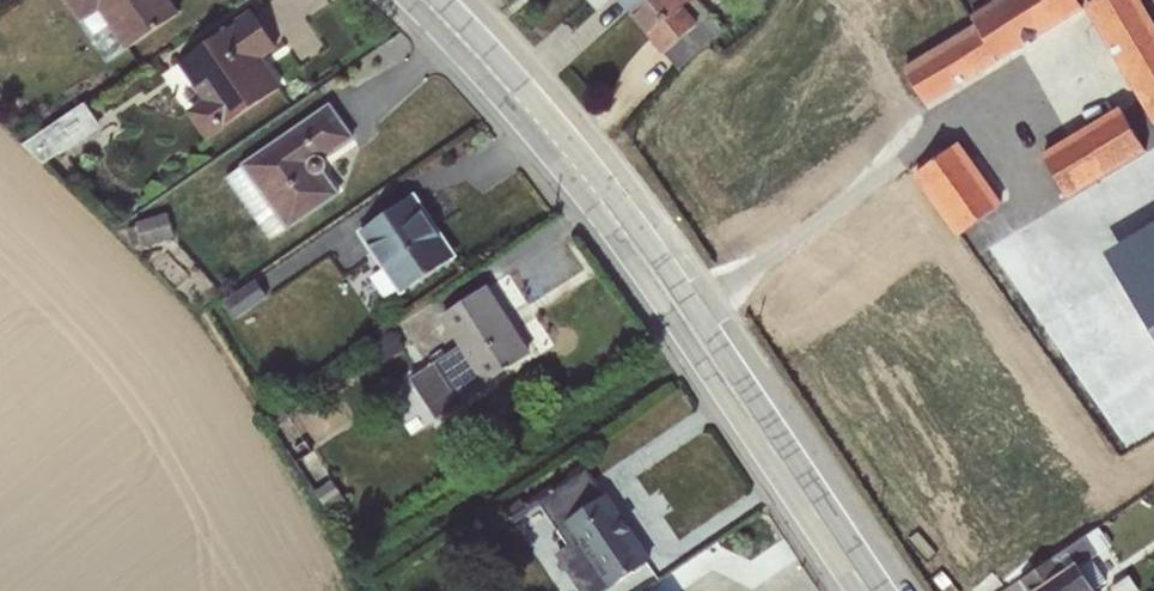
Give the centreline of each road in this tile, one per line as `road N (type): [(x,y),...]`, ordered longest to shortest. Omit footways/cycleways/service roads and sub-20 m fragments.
road 1 (secondary): [(867,590),(624,233),(553,141),(423,0)]

